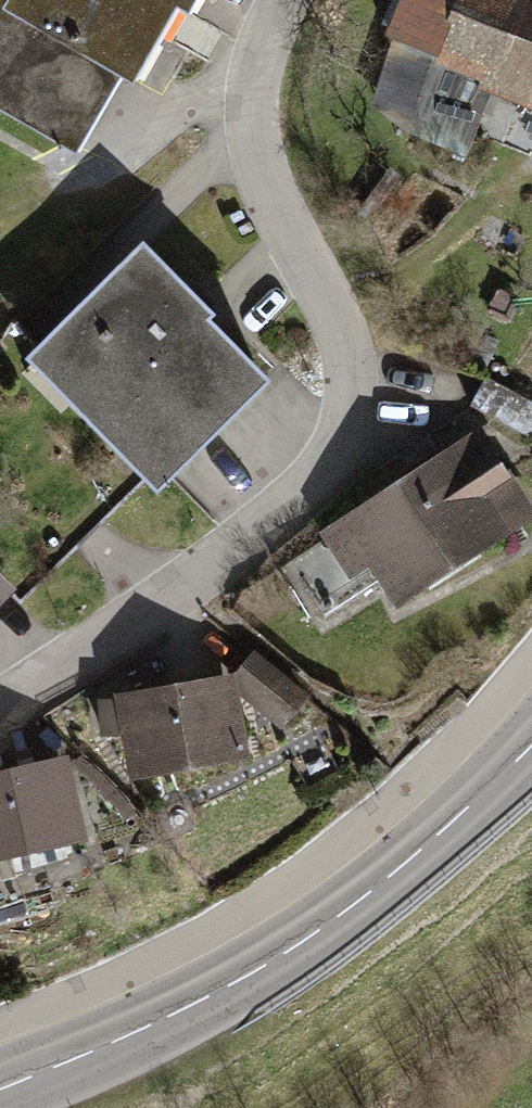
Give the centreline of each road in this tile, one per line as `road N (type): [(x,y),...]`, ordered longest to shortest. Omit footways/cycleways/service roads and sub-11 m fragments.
road 1 (residential): [(283,0),(254,64),(251,127),(307,270),(343,331),(353,401),(332,450),(263,523),(163,603),(0,707)]
road 2 (primary): [(0,1086),(209,995),(340,918),(531,749)]

